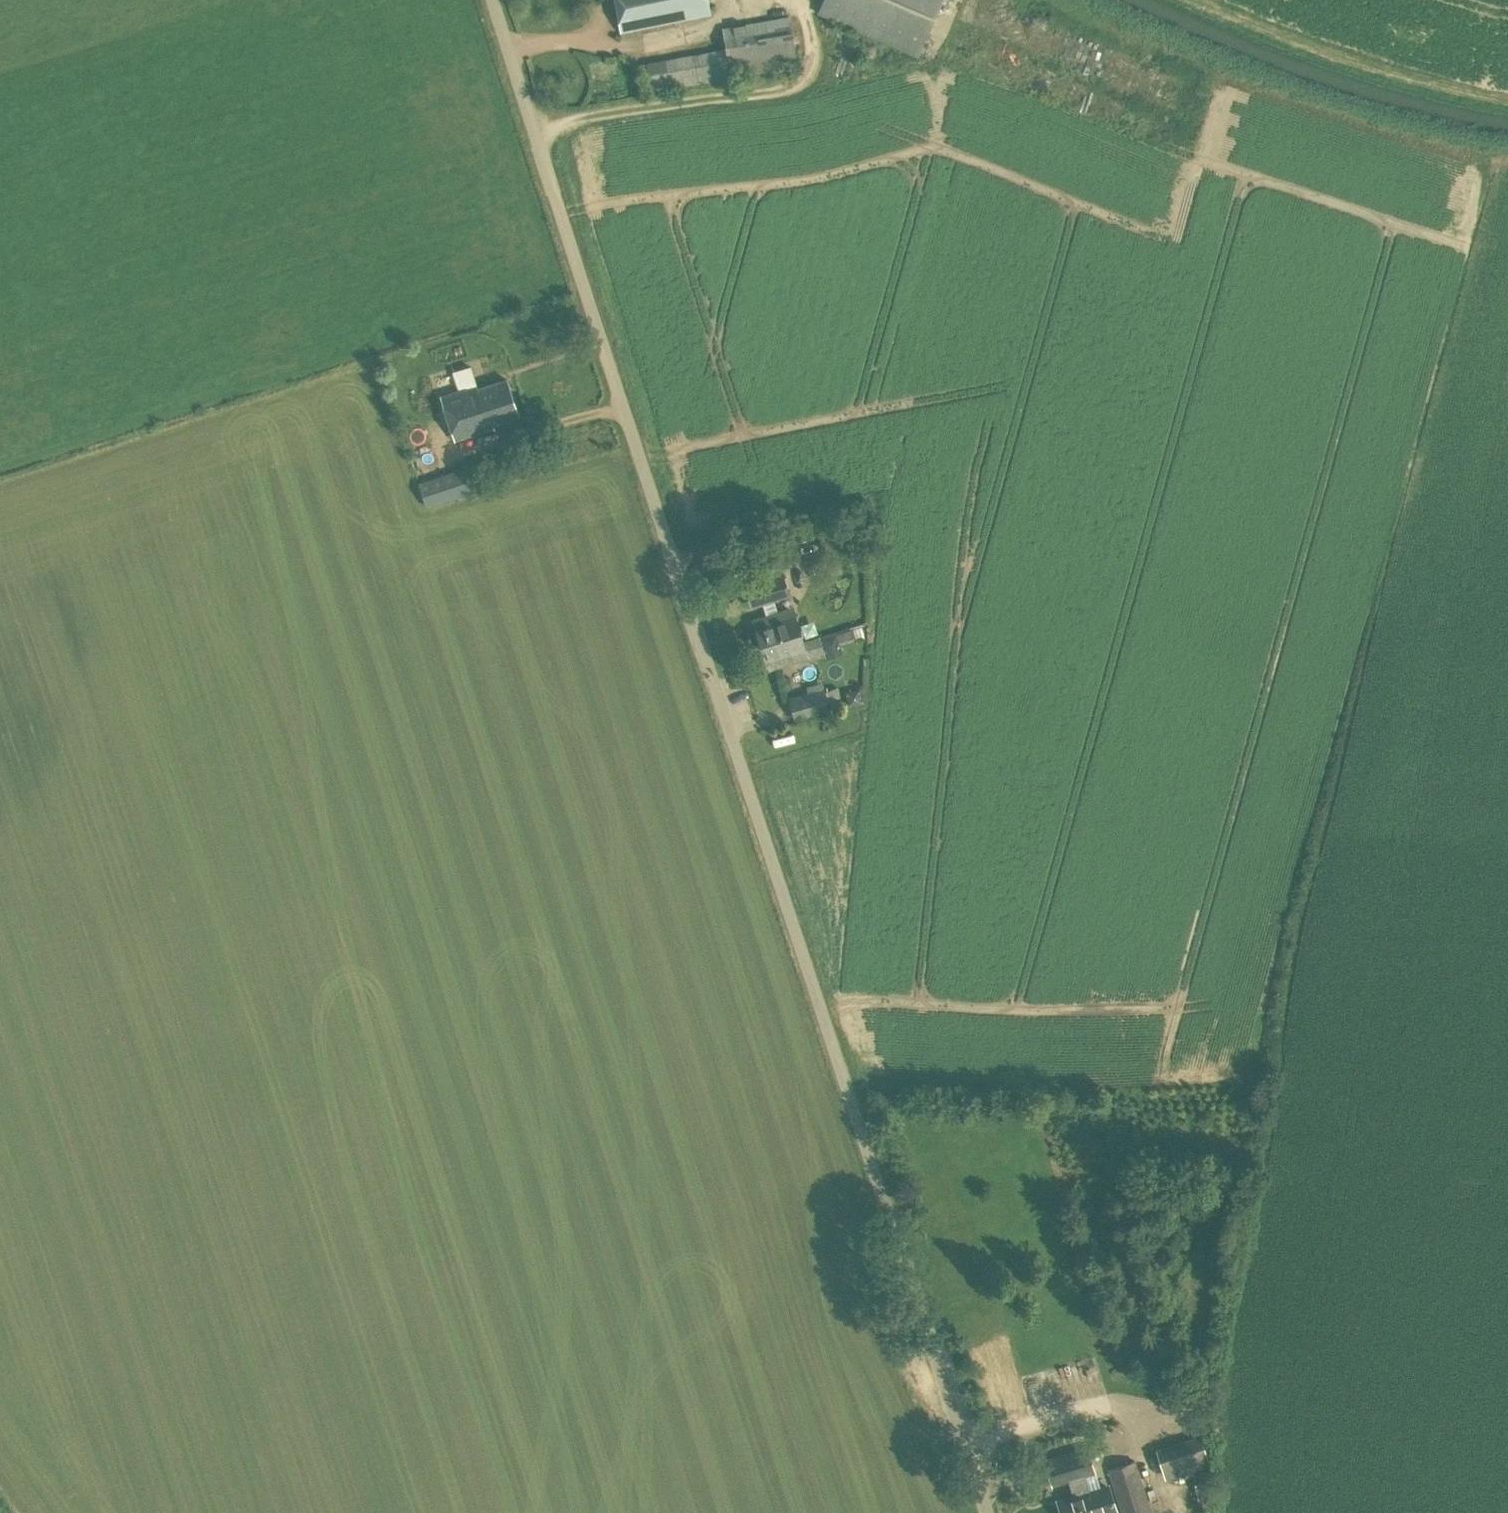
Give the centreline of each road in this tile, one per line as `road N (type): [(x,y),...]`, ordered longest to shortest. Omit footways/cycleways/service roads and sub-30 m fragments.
road 1 (unclassified): [(986,1512),(491,0)]

